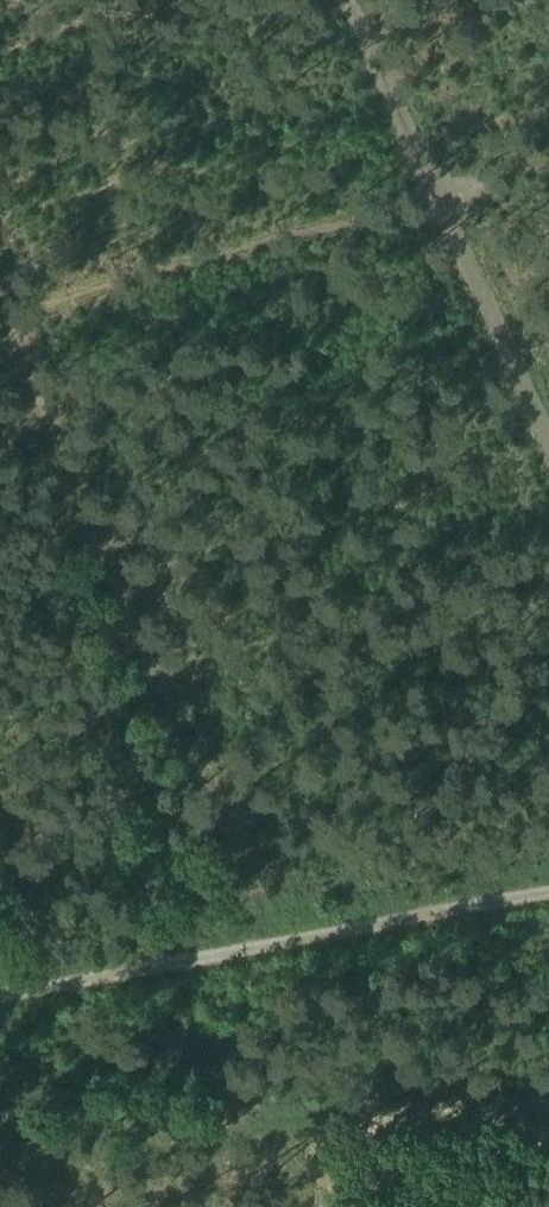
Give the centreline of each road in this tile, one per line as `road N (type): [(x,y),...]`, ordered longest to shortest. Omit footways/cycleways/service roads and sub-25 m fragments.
road 1 (track): [(0,855),(548,758)]
road 2 (track): [(366,0),(397,66),(278,151),(48,201),(0,224)]
road 3 (track): [(397,66),(548,423)]

